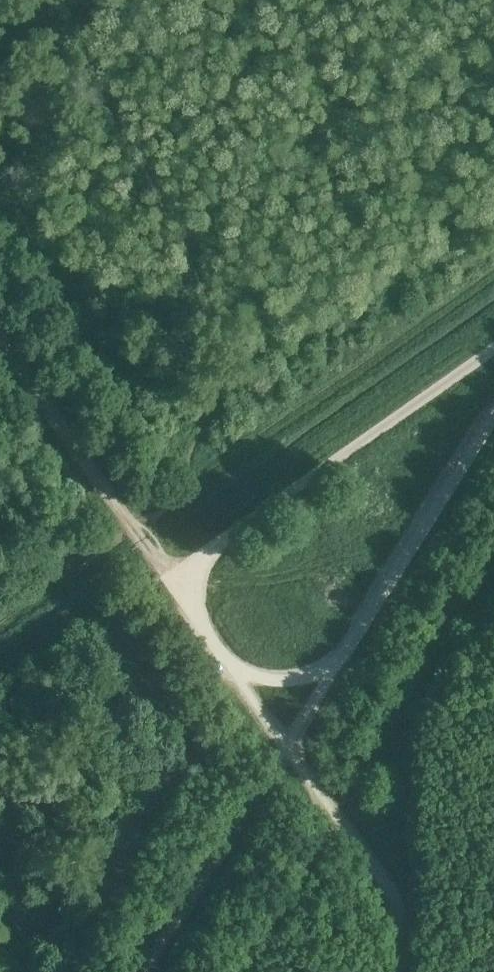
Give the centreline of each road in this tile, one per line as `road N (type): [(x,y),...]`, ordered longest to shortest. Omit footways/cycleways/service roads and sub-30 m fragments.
road 1 (unclassified): [(342,656),(282,680),(238,672),(176,579),(493,350)]
road 2 (track): [(238,672),(251,721),(329,823),(235,971)]
road 3 (track): [(0,334),(176,579)]
road 4 (unclassified): [(342,656),(493,416)]

